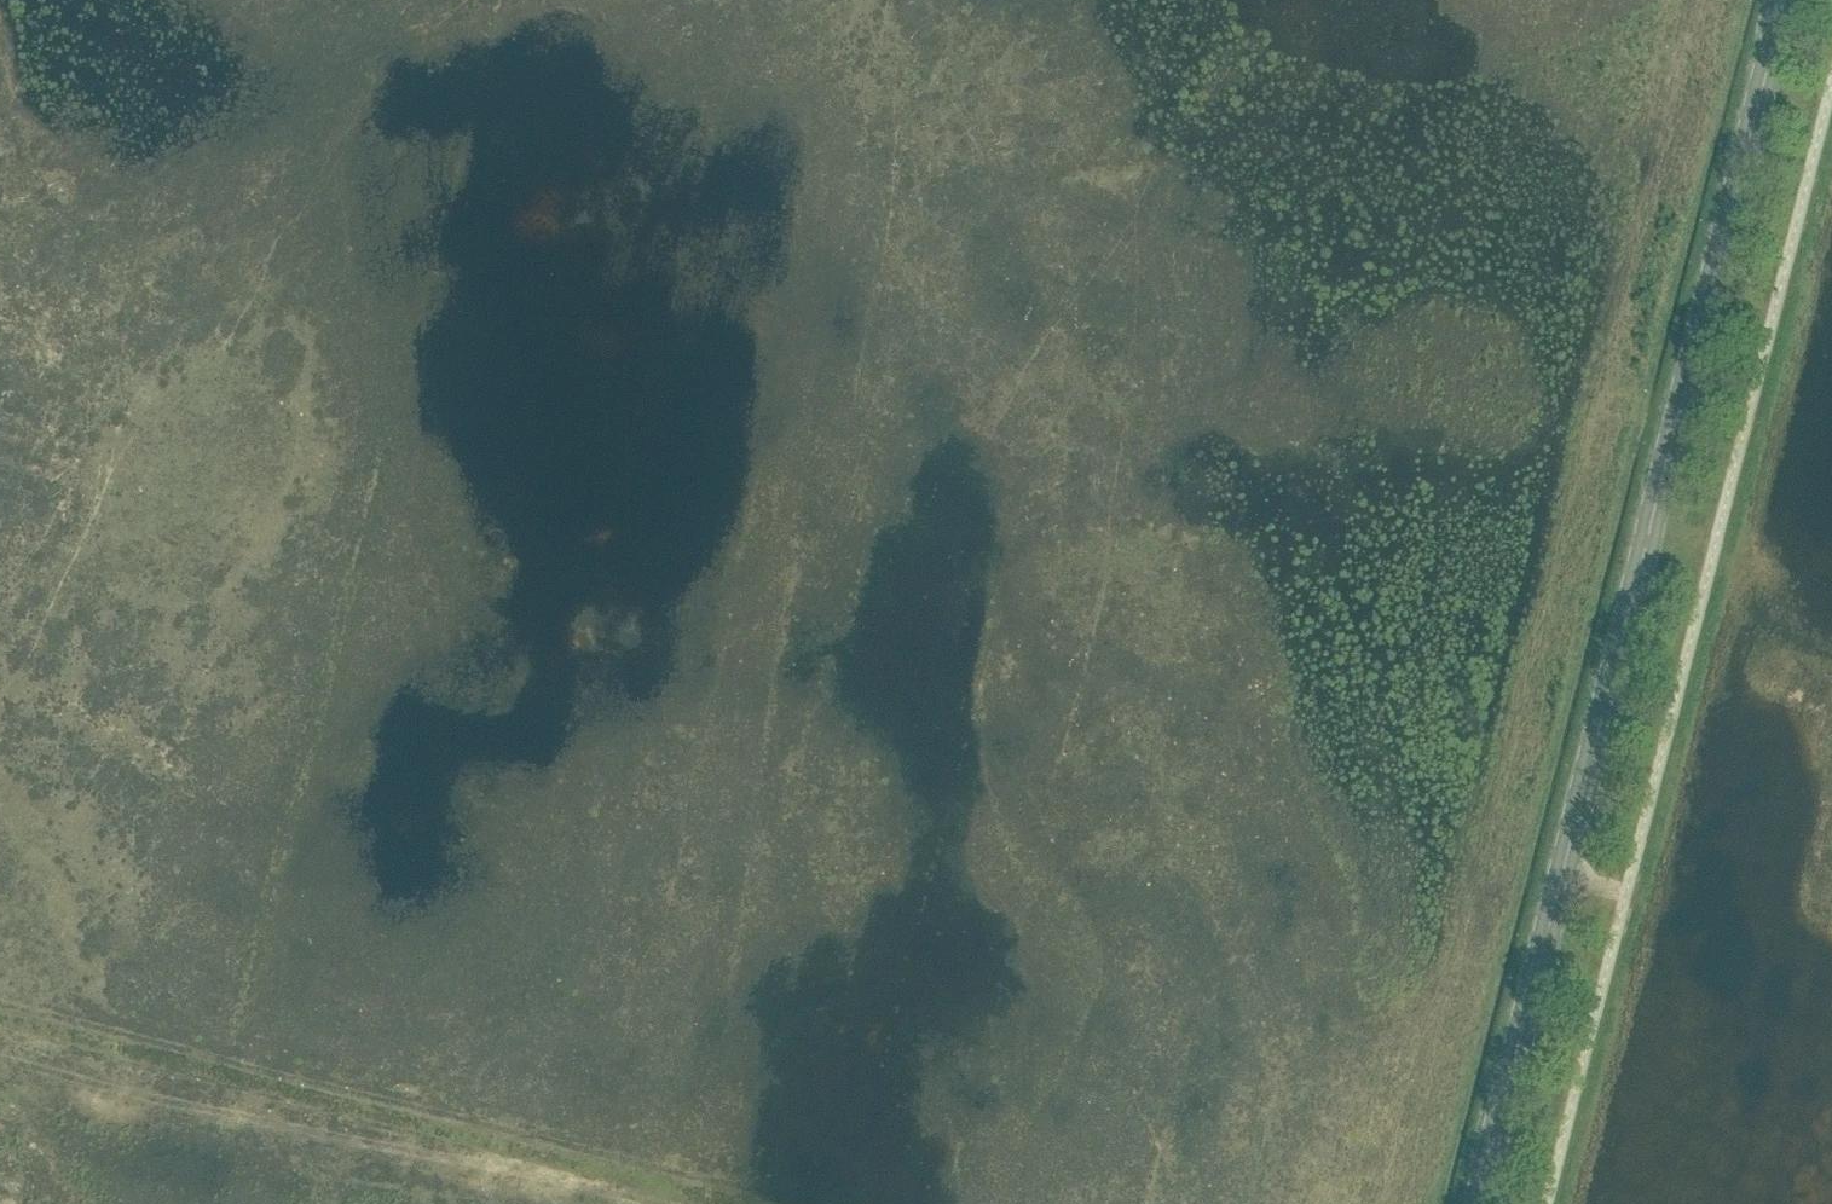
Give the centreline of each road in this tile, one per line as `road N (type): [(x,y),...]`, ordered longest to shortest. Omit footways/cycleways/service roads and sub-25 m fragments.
road 1 (primary): [(1478,1203),(1786,0)]

